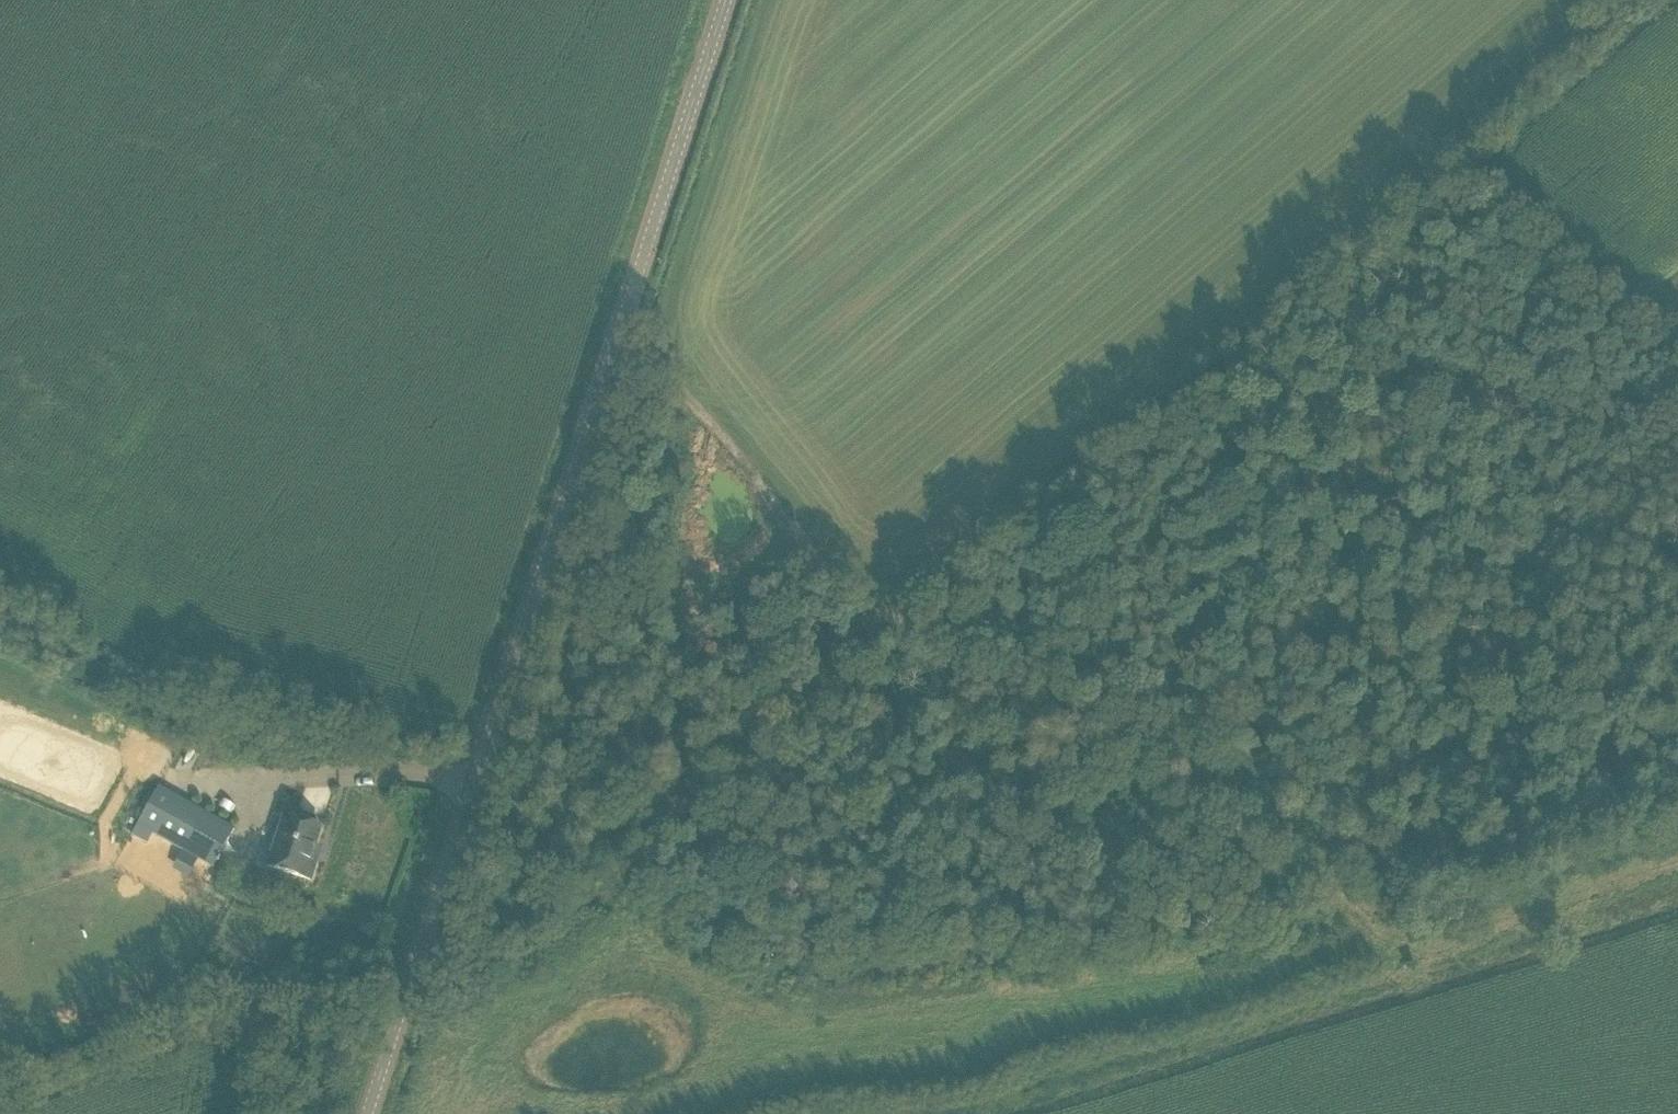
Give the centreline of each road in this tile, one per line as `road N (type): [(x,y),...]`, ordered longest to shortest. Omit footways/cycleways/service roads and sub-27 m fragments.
road 1 (track): [(1628,0),(447,978),(405,996)]
road 2 (tertiary): [(367,1113),(725,0)]
road 3 (track): [(886,618),(831,570),(682,396),(615,342)]

